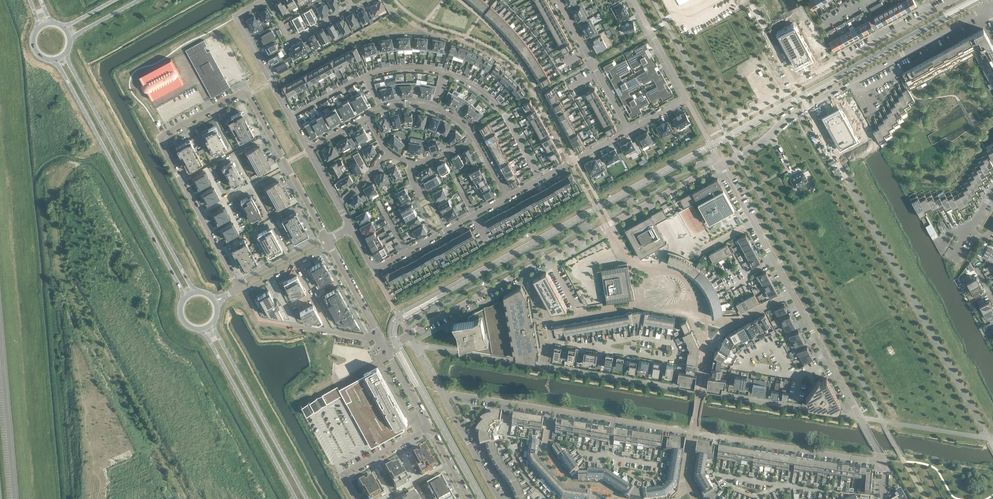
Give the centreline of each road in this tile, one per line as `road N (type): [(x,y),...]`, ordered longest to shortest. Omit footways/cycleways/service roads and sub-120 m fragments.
road 1 (residential): [(442,393),(880,458)]
road 2 (track): [(58,183),(48,199),(61,272),(183,498)]
road 3 (residential): [(720,163),(989,7)]
road 4 (secondary): [(194,293),(63,54)]
road 5 (secondary): [(54,58),(185,297)]
road 6 (residential): [(754,224),(880,458)]
road 7 (residential): [(286,165),(243,93),(161,134),(199,213)]
road 8 (residential): [(524,270),(720,163)]
road 9 (residential): [(506,197),(373,269),(349,227)]
road 10 (secondary): [(306,498),(211,323)]
road 11 (secondary): [(202,328),(295,498)]
road 12 (residential): [(307,150),(236,20),(262,0)]
road 13 (residential): [(633,0),(684,97),(628,130)]
road 14 (residential): [(628,130),(557,0)]
road 15 (residential): [(628,130),(506,197)]
road 16 (residential): [(955,0),(840,65)]
road 17 (residential): [(409,334),(524,270)]
road 18 (residential): [(428,427),(348,470),(344,482),(354,498)]
road 19 (residential): [(475,138),(434,106),(394,105),(368,116)]
road 20 (residential): [(442,393),(500,498)]

